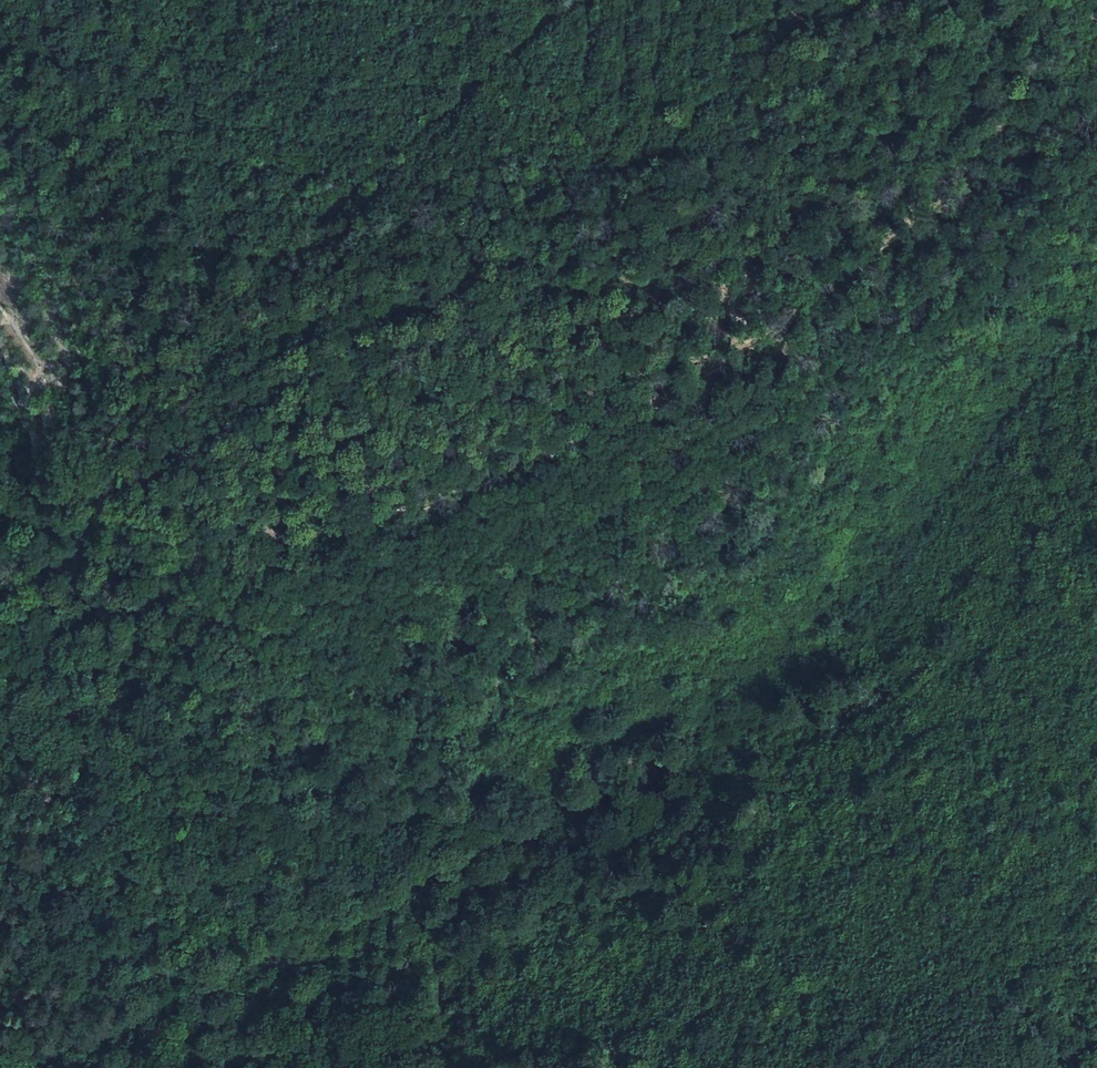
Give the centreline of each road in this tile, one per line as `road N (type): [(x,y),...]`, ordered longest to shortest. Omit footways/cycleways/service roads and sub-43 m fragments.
road 1 (track): [(414,874),(106,1024),(0,1055)]
road 2 (track): [(599,785),(414,874)]

